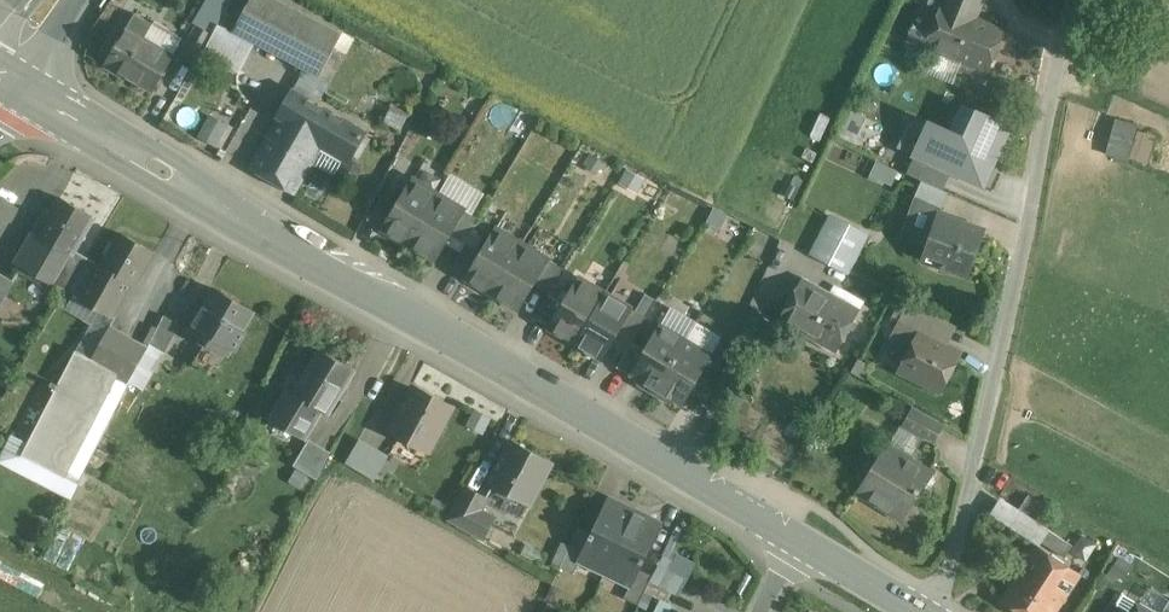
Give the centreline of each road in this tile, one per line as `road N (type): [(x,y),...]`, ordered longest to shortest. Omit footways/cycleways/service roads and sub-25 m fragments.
road 1 (secondary): [(804,534),(0,73)]
road 2 (residential): [(930,611),(959,553),(1078,0)]
road 3 (secondary): [(920,611),(804,534)]

